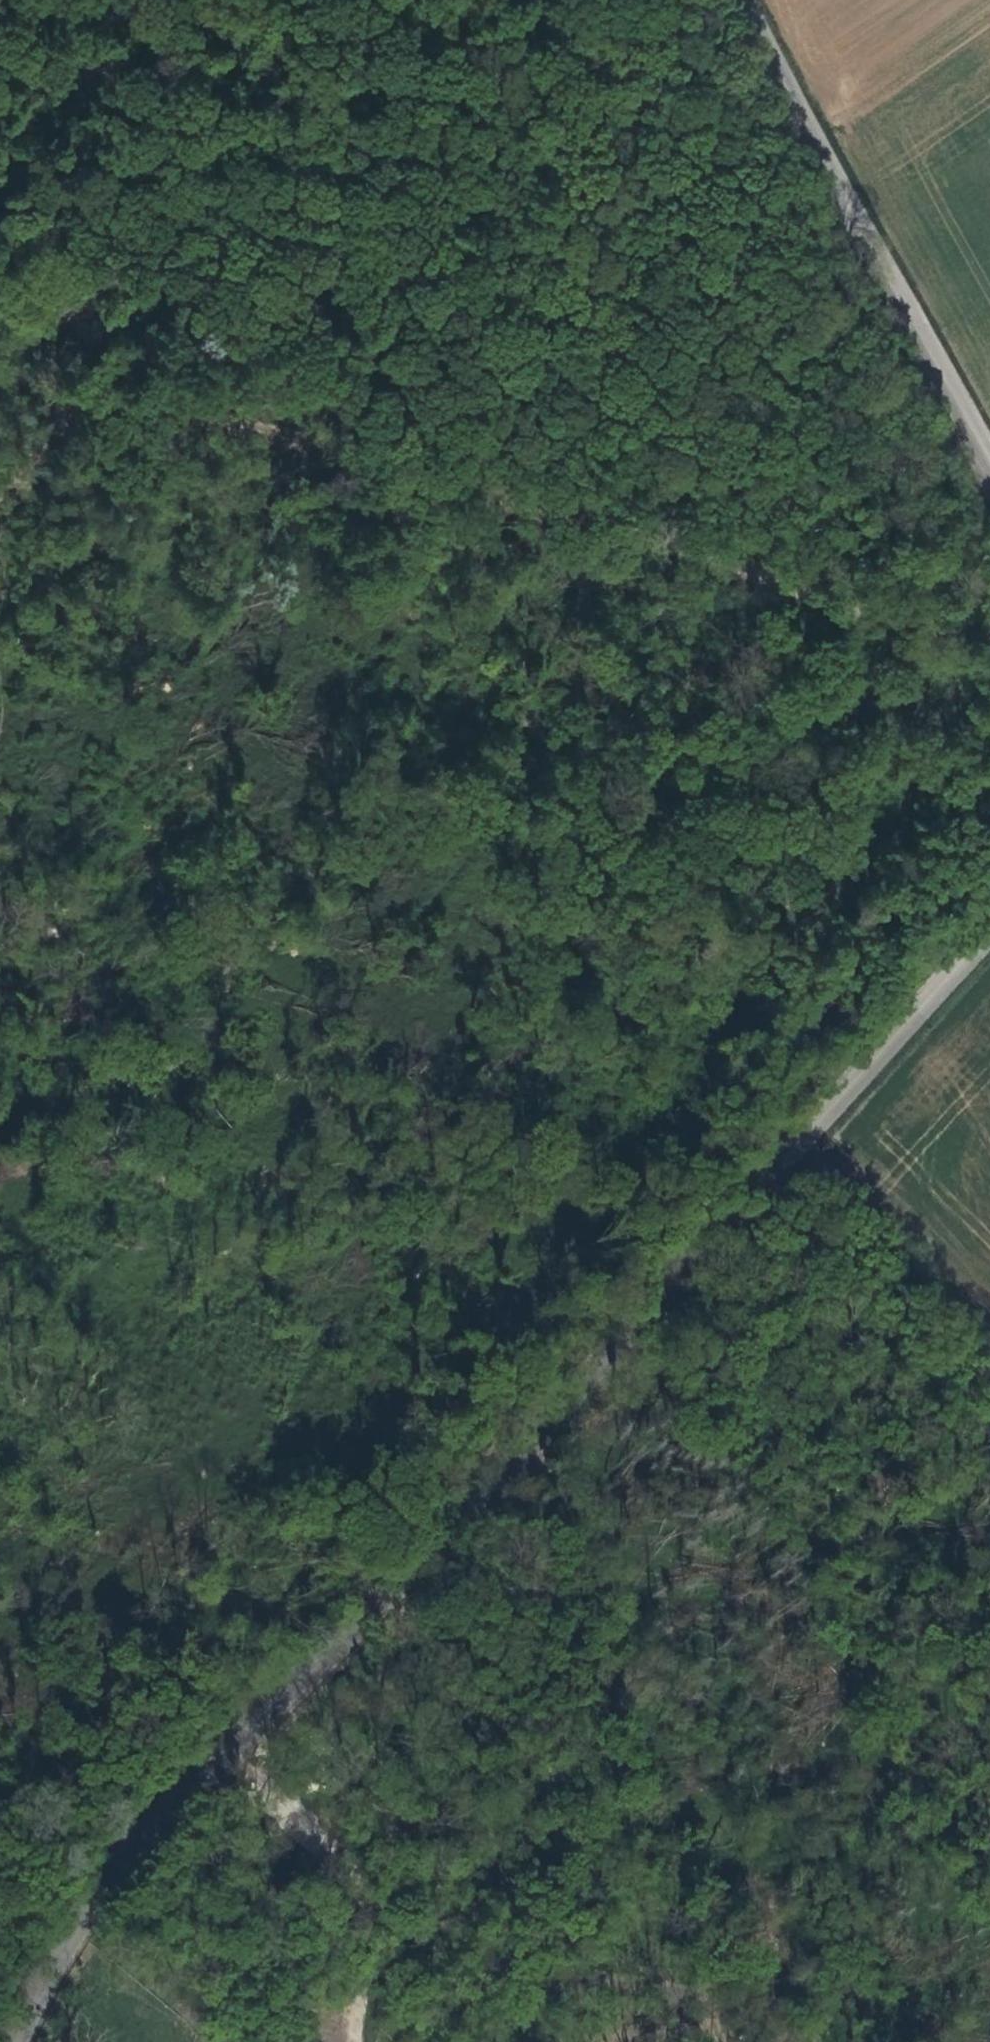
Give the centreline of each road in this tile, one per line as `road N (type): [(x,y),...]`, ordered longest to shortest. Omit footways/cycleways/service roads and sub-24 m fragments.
road 1 (tertiary): [(22,2041),(146,1797),(819,1127),(989,941)]
road 2 (tertiary): [(989,456),(749,0)]
road 3 (track): [(722,2041),(701,2000),(660,1983),(371,1966)]

